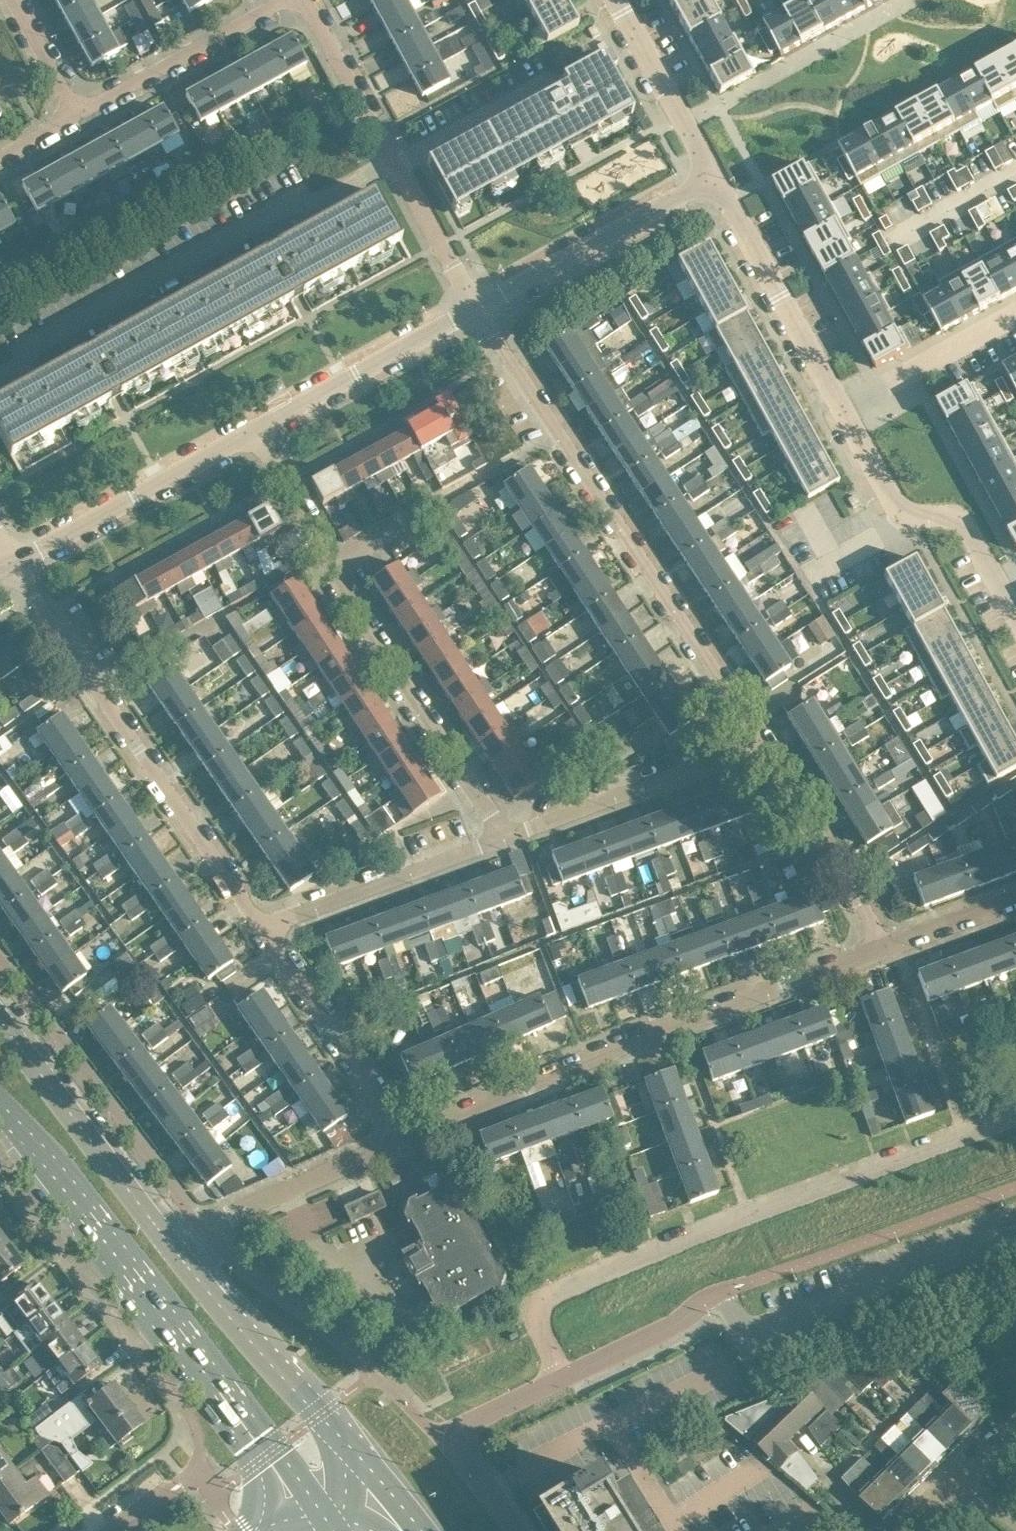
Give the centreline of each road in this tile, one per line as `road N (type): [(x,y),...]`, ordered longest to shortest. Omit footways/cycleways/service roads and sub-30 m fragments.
road 1 (residential): [(565,1378),(538,1322),(539,1299),(550,1291),(1015,1111)]
road 2 (residential): [(769,746),(476,313)]
road 3 (residential): [(409,1140),(894,945)]
road 4 (secondary): [(0,1110),(301,1513)]
road 5 (residential): [(253,432),(326,569),(505,840)]
road 6 (residential): [(13,564),(262,929)]
road 7 (residential): [(476,313),(307,0)]
road 8 (secondary): [(393,1502),(174,1242)]
road 9 (secondary): [(174,1242),(0,1006)]
road 10 (residential): [(505,840),(769,746)]
road 11 (residential): [(476,313),(714,177)]
road 12 (residential): [(13,564),(253,432)]
road 13 (residential): [(1009,604),(966,526),(895,507),(842,411)]
road 14 (residential): [(842,411),(714,177)]
road 15 (residential): [(262,929),(505,840)]
road 16 (residential): [(262,929),(409,1140)]
road 17 (residential): [(174,1242),(409,1140)]
road 18 (residential): [(253,432),(476,313)]
road 19 (residential): [(894,945),(769,746)]
road 20 (residential): [(280,0),(77,114)]
road 21 (residential): [(714,177),(617,0)]
road 22 (residential): [(842,411),(1015,315)]
road 23 (residential): [(565,1378),(723,1291)]
road 24 (unclassified): [(906,1530),(967,1483),(1006,1438)]
road 25 (residential): [(77,114),(15,0)]
road 26 (residential): [(894,945),(1015,900)]
road 27 (residential): [(454,1438),(471,1419),(565,1378)]

